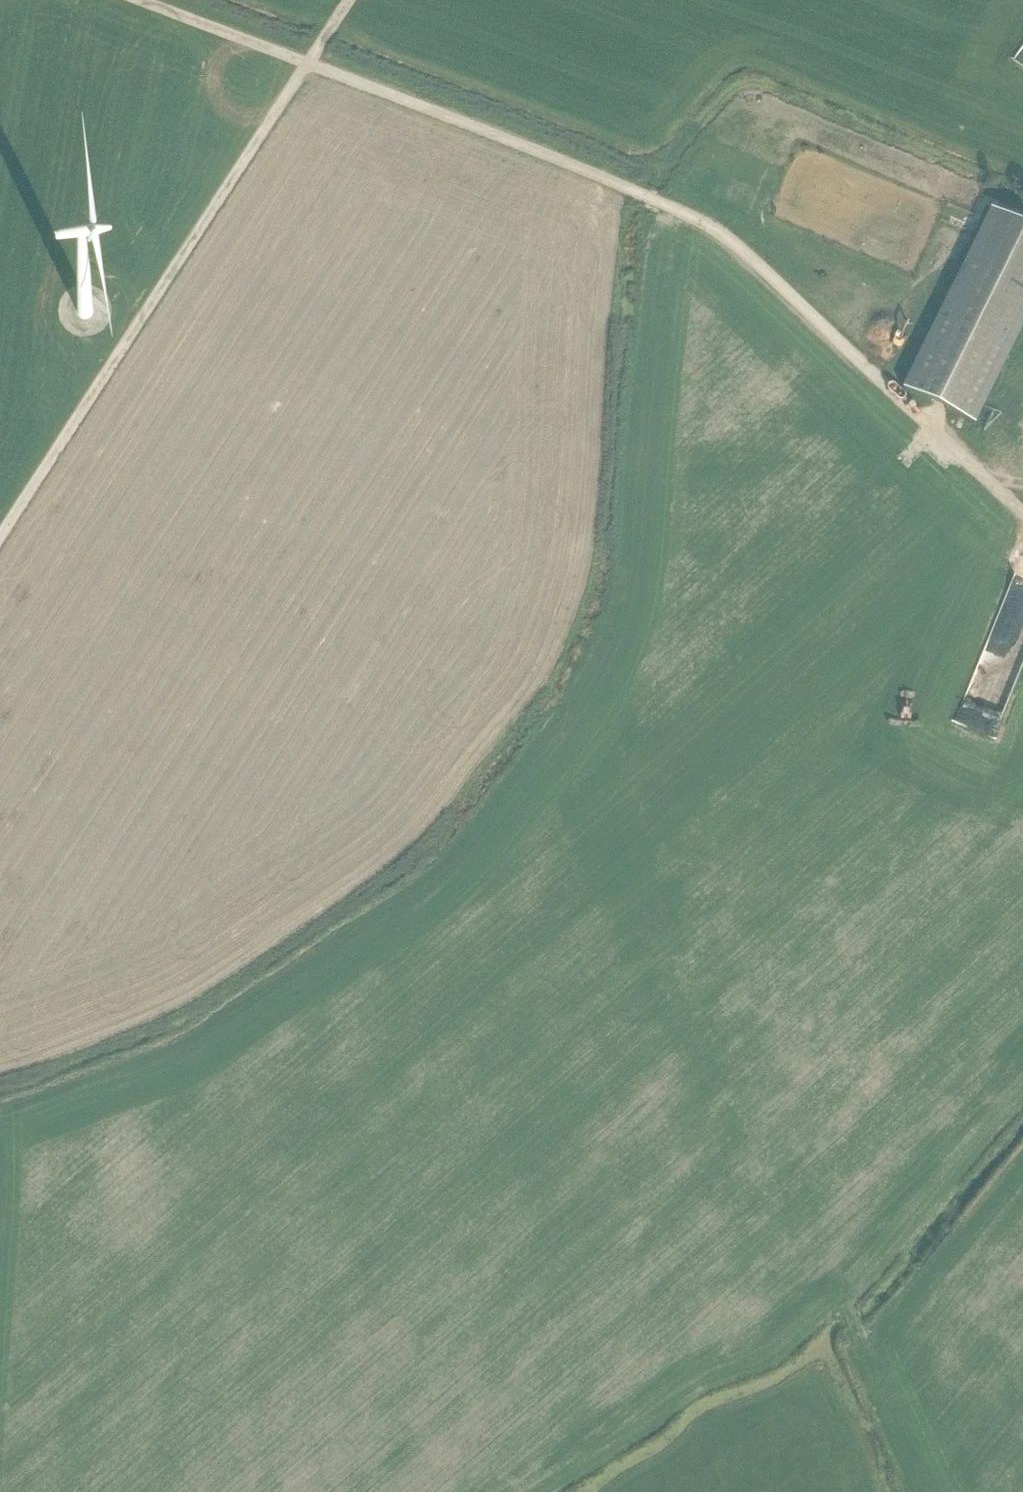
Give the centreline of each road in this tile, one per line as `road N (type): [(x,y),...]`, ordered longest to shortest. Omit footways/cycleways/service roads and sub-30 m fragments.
road 1 (track): [(143,0),(690,215),(729,238),(1022,512)]
road 2 (track): [(0,537),(348,0)]

